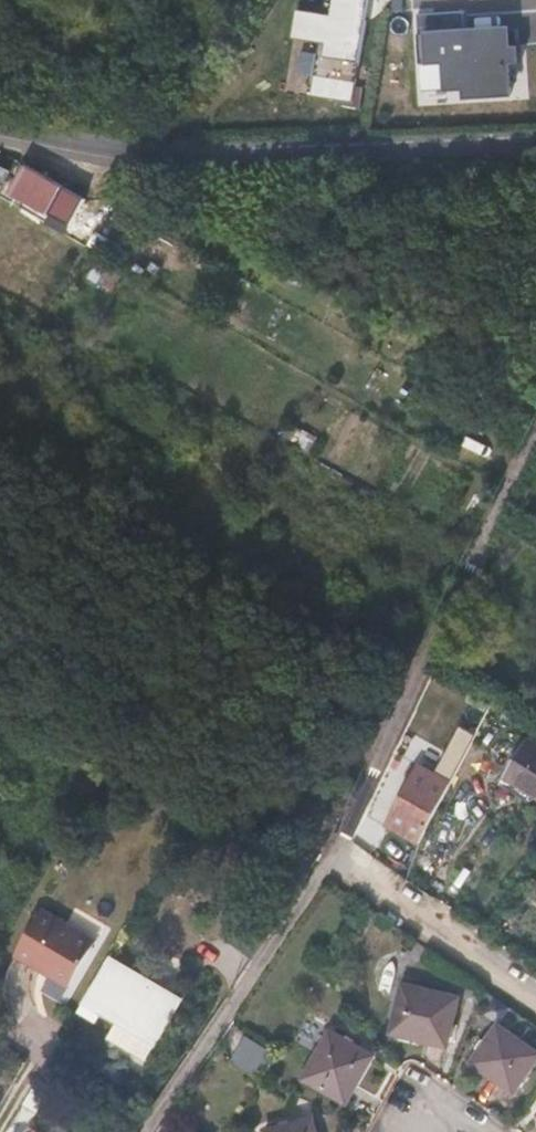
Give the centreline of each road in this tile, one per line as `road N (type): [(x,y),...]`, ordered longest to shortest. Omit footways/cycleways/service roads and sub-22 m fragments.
road 1 (residential): [(535,144),(178,156),(0,128)]
road 2 (residential): [(535,436),(336,858)]
road 3 (residential): [(336,858),(145,1131)]
road 4 (residential): [(336,858),(535,997)]

